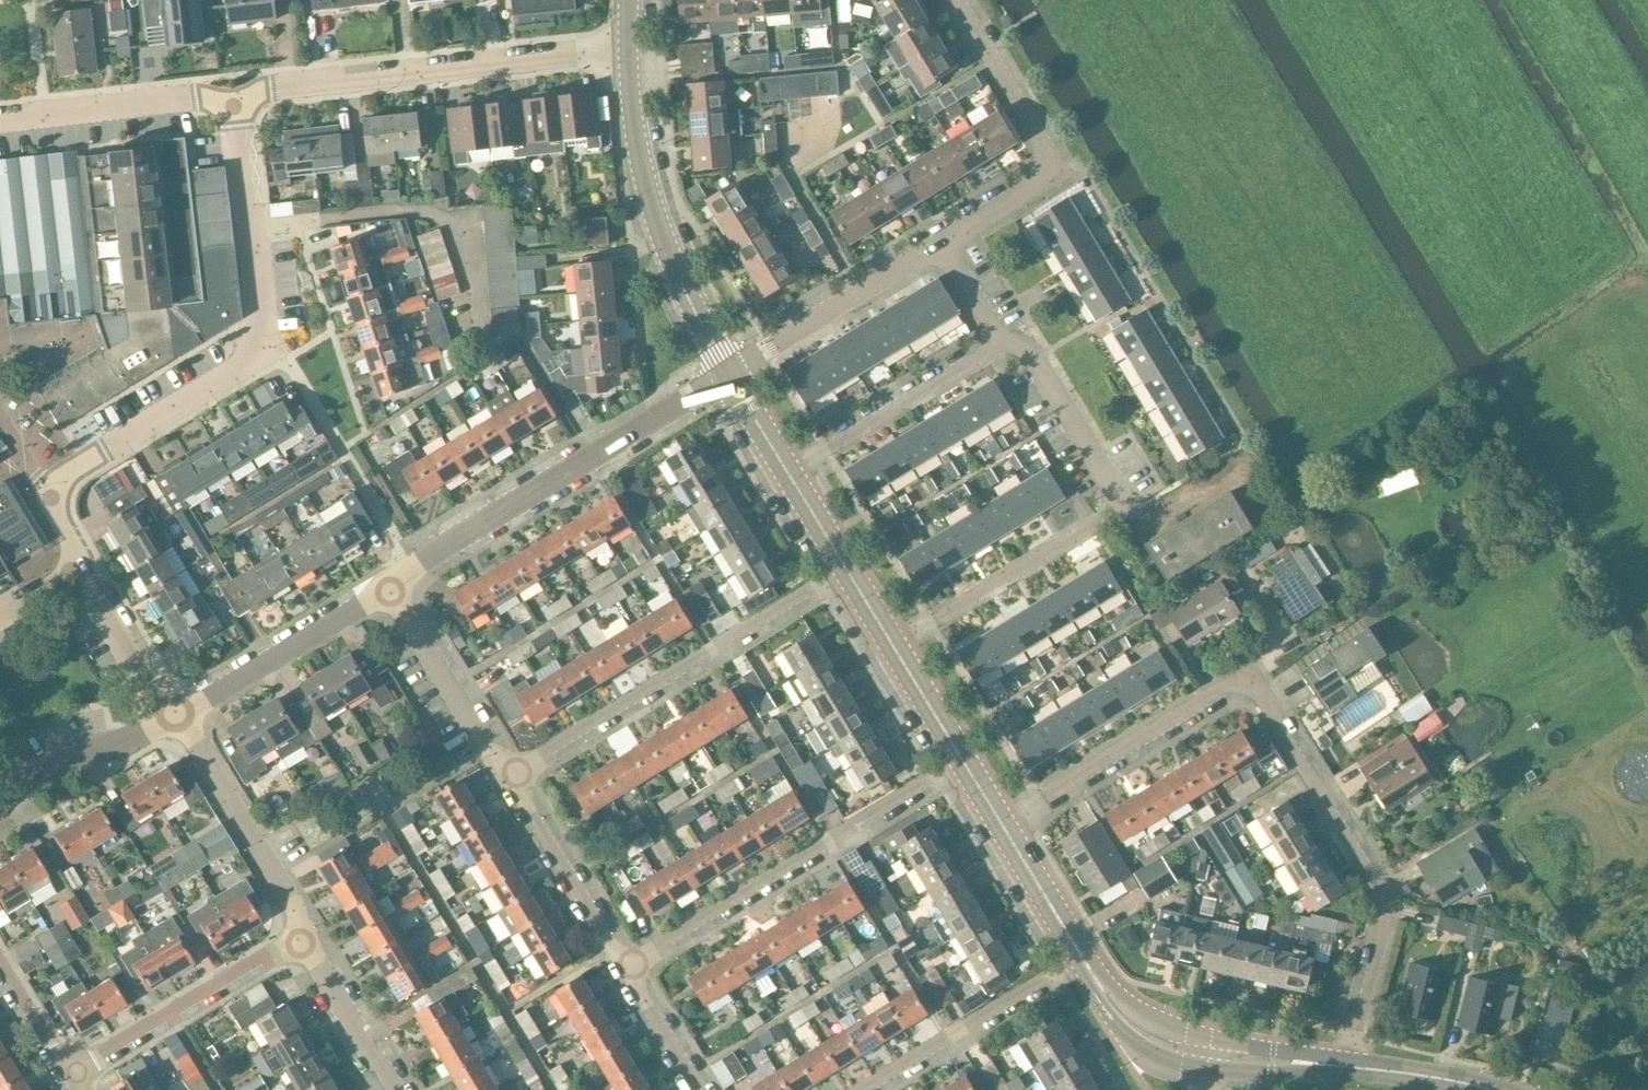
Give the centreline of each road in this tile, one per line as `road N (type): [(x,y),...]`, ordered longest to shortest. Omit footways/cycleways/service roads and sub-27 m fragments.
road 1 (residential): [(1000,823),(1249,675),(1382,886),(1387,913),(1351,1068)]
road 2 (residential): [(39,490),(267,354),(237,104)]
road 3 (residential): [(894,646),(1123,505),(1031,353),(1001,342)]
road 4 (unclassified): [(388,584),(732,374)]
road 5 (residential): [(237,104),(277,88),(628,51)]
road 6 (residential): [(961,759),(623,965)]
road 7 (residential): [(844,567),(509,773)]
road 8 (tertiary): [(732,374),(669,258),(640,161),(628,51)]
road 9 (residential): [(940,245),(1057,170),(956,0)]
road 10 (residential): [(301,931),(68,1074)]
road 11 (residential): [(1077,954),(858,1089)]
road 12 (unclassified): [(174,716),(388,584)]
road 13 (residential): [(787,473),(1001,342)]
road 14 (residential): [(301,931),(174,716)]
road 15 (residential): [(732,374),(940,245)]
road 16 (residential): [(0,119),(189,97),(237,104)]
road 17 (residential): [(509,773),(388,584)]
road 18 (residential): [(623,965),(509,773)]
road 19 (unclassified): [(0,801),(73,753),(133,738),(174,716)]
road 20 (residential): [(394,1089),(301,931)]
road 21 (residential): [(174,716),(84,567)]
road 22 (tertiary): [(1077,954),(1000,823)]
road 23 (tertiary): [(1206,1054),(1351,1068)]
road 24 (residential): [(696,1089),(623,965)]
road 25 (tertiary): [(1351,1068),(1481,1089)]
road 26 (tertiary): [(961,759),(894,646)]
road 27 (residential): [(0,963),(68,1074)]

